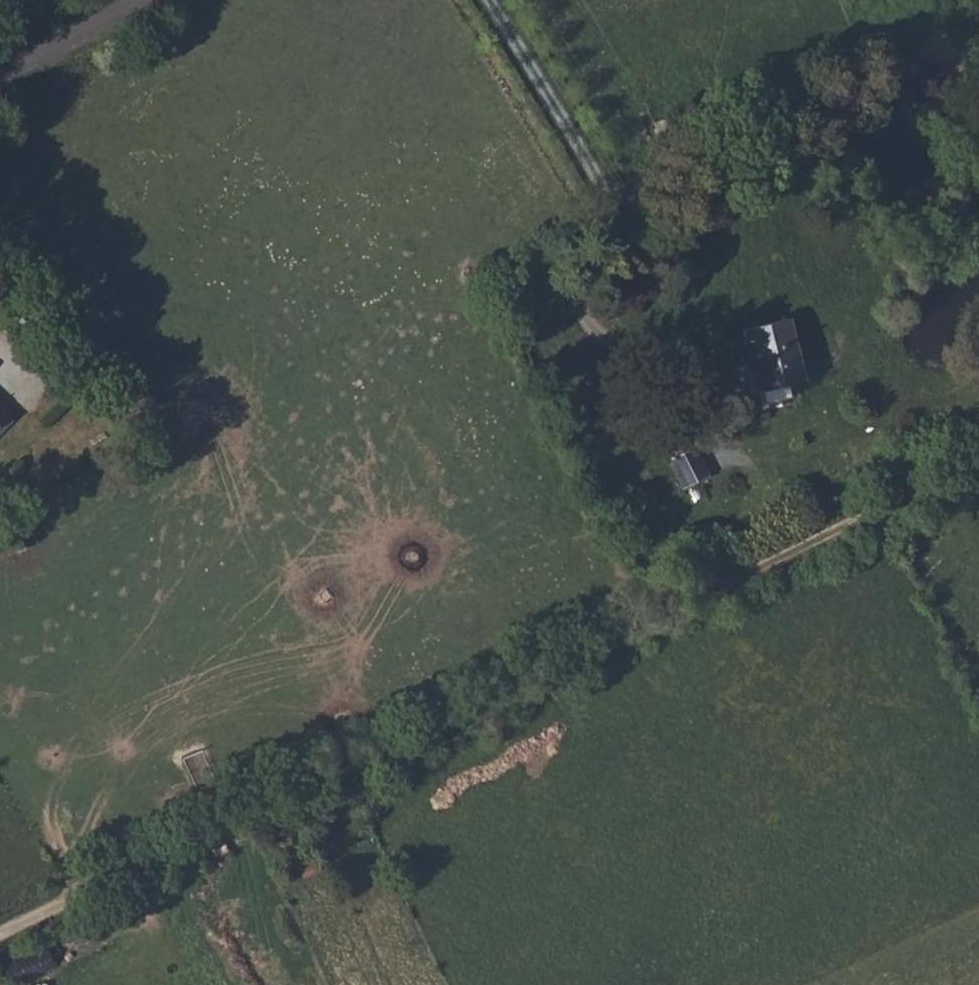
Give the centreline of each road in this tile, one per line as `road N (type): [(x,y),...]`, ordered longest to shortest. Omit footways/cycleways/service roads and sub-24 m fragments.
road 1 (track): [(0,933),(978,448)]
road 2 (unclassified): [(0,73),(131,0)]

